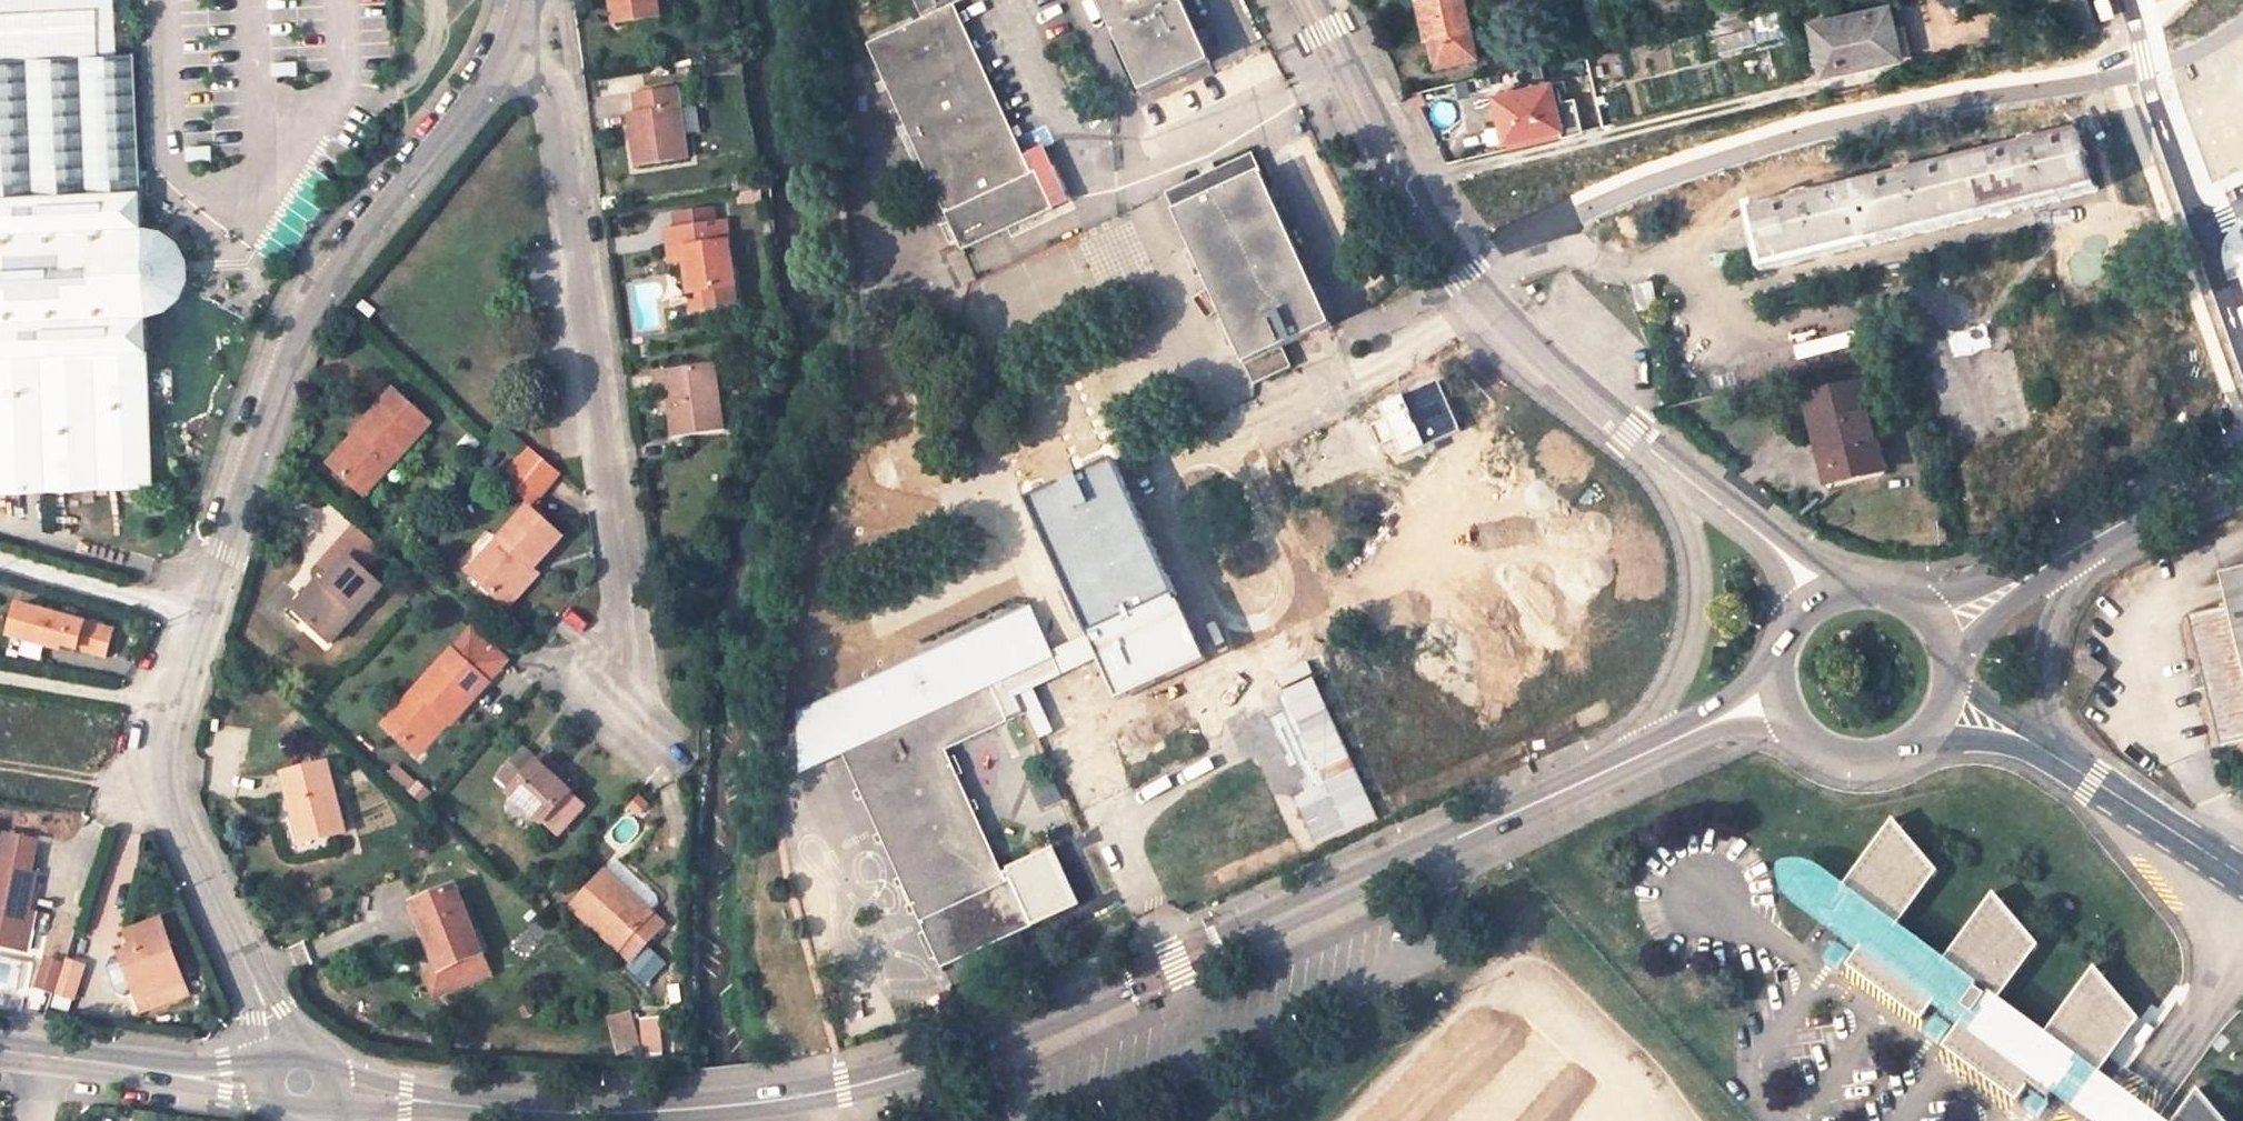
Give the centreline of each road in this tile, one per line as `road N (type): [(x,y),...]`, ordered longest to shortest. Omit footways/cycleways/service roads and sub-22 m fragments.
road 1 (secondary): [(302,1082),(446,1103),(606,1111),(844,1088),(1015,1032),(1446,839)]
road 2 (unclassified): [(302,1082),(162,787),(172,710),(312,303),(521,28)]
road 3 (residential): [(640,743),(549,91),(521,28)]
road 4 (tertiary): [(1310,0),(1461,276),(1683,480)]
road 5 (secondary): [(1446,839),(1492,828),(1727,730),(1798,729)]
road 6 (secondary): [(2242,437),(2158,494),(2001,576),(1912,606)]
road 7 (secondary): [(0,1049),(302,1082)]
road 8 (tertiary): [(1683,480),(1701,569),(1700,613),(1681,679),(1639,748)]
road 9 (residential): [(2129,0),(2149,89),(2197,228)]
road 10 (tertiary): [(2242,874),(2055,755)]
road 11 (secondary): [(1639,748),(1446,839)]
road 12 (tertiary): [(2055,755),(2051,636),(2079,557)]
road 13 (secondary): [(2079,557),(2242,480)]
road 14 (secondary): [(1782,643),(1752,681),(1639,748)]
road 15 (secondary): [(1943,660),(2079,557)]
road 16 (tertiary): [(1906,742),(1980,740),(2055,755)]
road 17 (residential): [(2197,228),(2242,362)]
road 18 (tertiary): [(2055,755),(1944,671)]
road 19 (tertiary): [(1871,589),(1756,531)]

